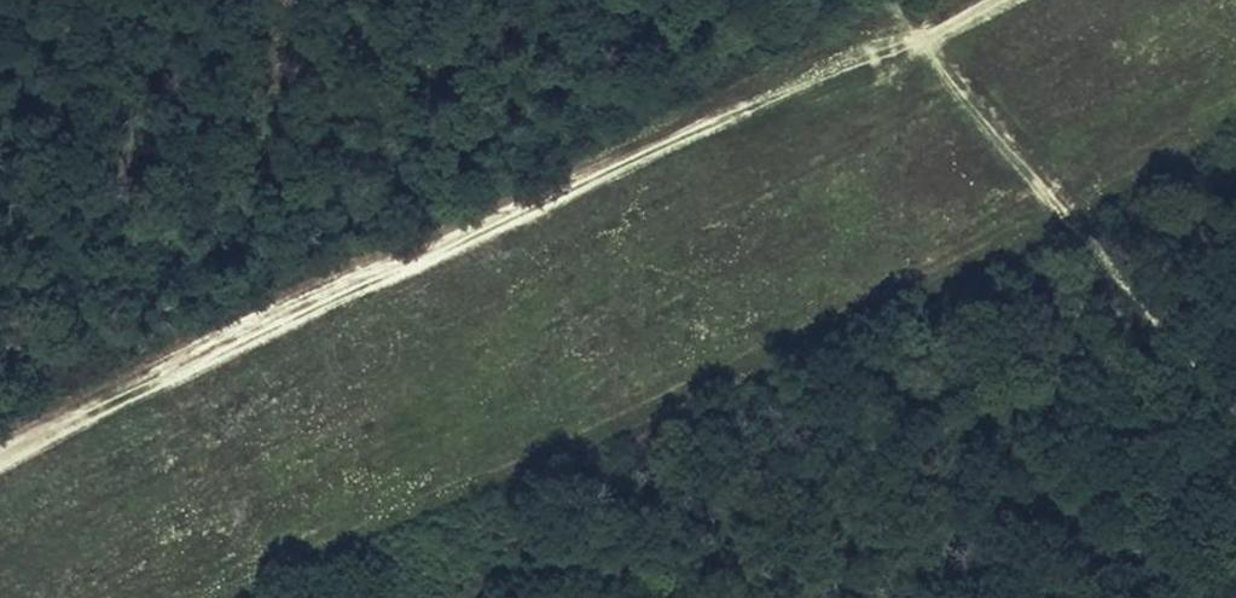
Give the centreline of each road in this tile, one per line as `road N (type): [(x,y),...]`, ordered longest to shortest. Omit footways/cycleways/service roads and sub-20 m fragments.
road 1 (track): [(999,0),(865,89),(733,108),(293,300),(0,443)]
road 2 (track): [(280,597),(1235,152)]

